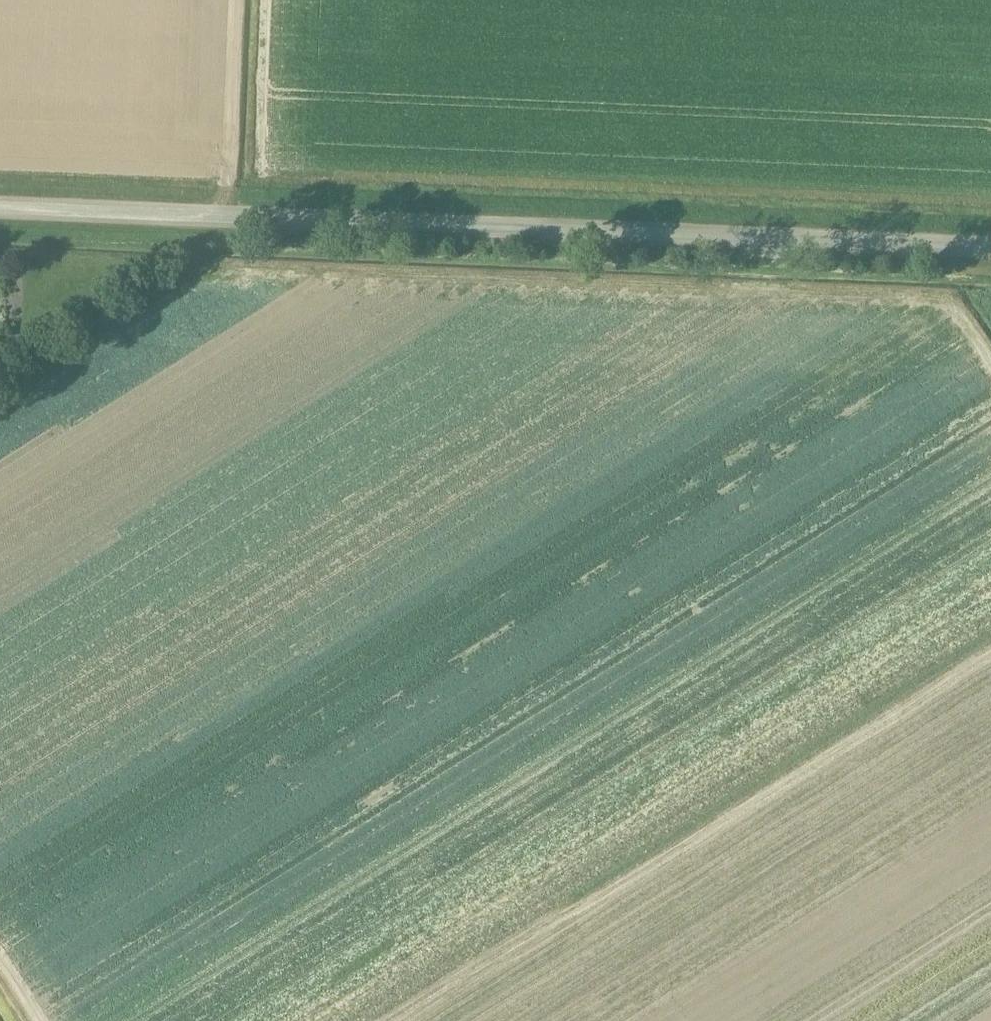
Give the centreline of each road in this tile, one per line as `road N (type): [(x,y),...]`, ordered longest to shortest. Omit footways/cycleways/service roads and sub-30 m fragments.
road 1 (unclassified): [(990,248),(0,208)]

